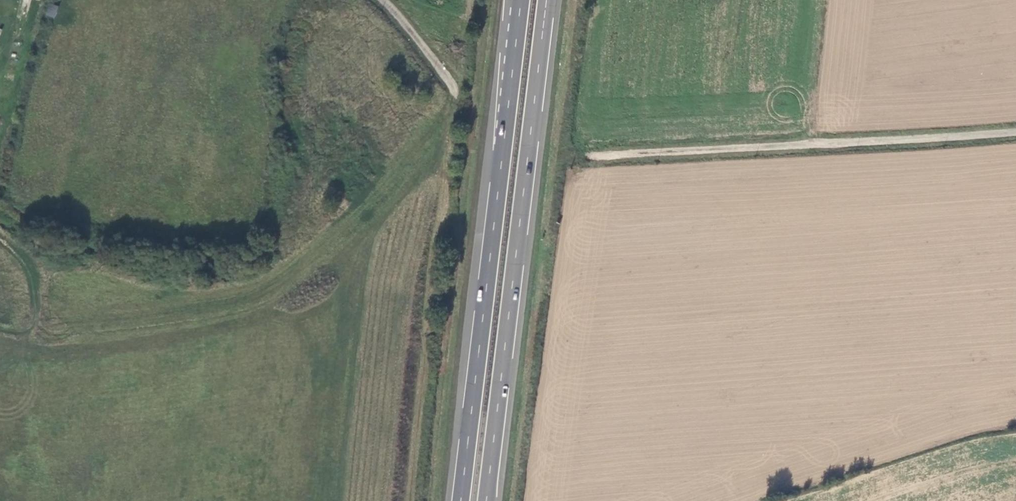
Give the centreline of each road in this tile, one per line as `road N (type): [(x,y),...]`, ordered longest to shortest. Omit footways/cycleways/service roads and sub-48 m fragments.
road 1 (track): [(381,0),(456,89),(375,197),(259,295),(53,326)]
road 2 (trunk): [(521,0),(461,500)]
road 3 (trunk): [(487,500),(547,0)]
road 4 (unclassified): [(1015,130),(600,157)]

